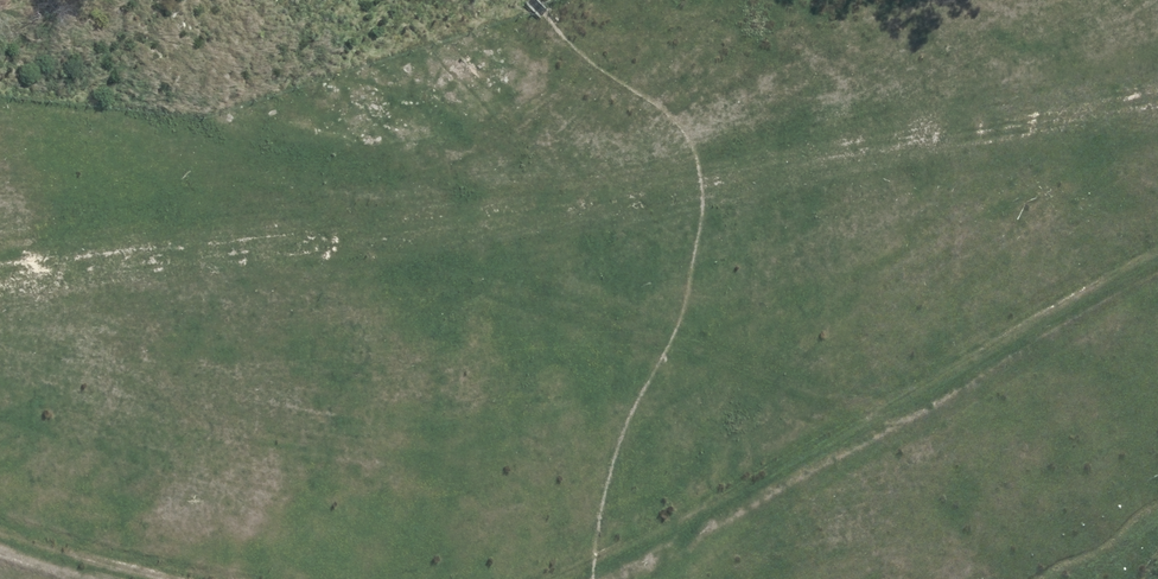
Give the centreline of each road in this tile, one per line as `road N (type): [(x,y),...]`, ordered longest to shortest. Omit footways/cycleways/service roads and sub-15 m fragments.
road 1 (track): [(1157,98),(827,148),(288,252),(0,272)]
road 2 (track): [(1157,266),(736,492),(553,578)]
road 3 (track): [(131,578),(0,535)]

